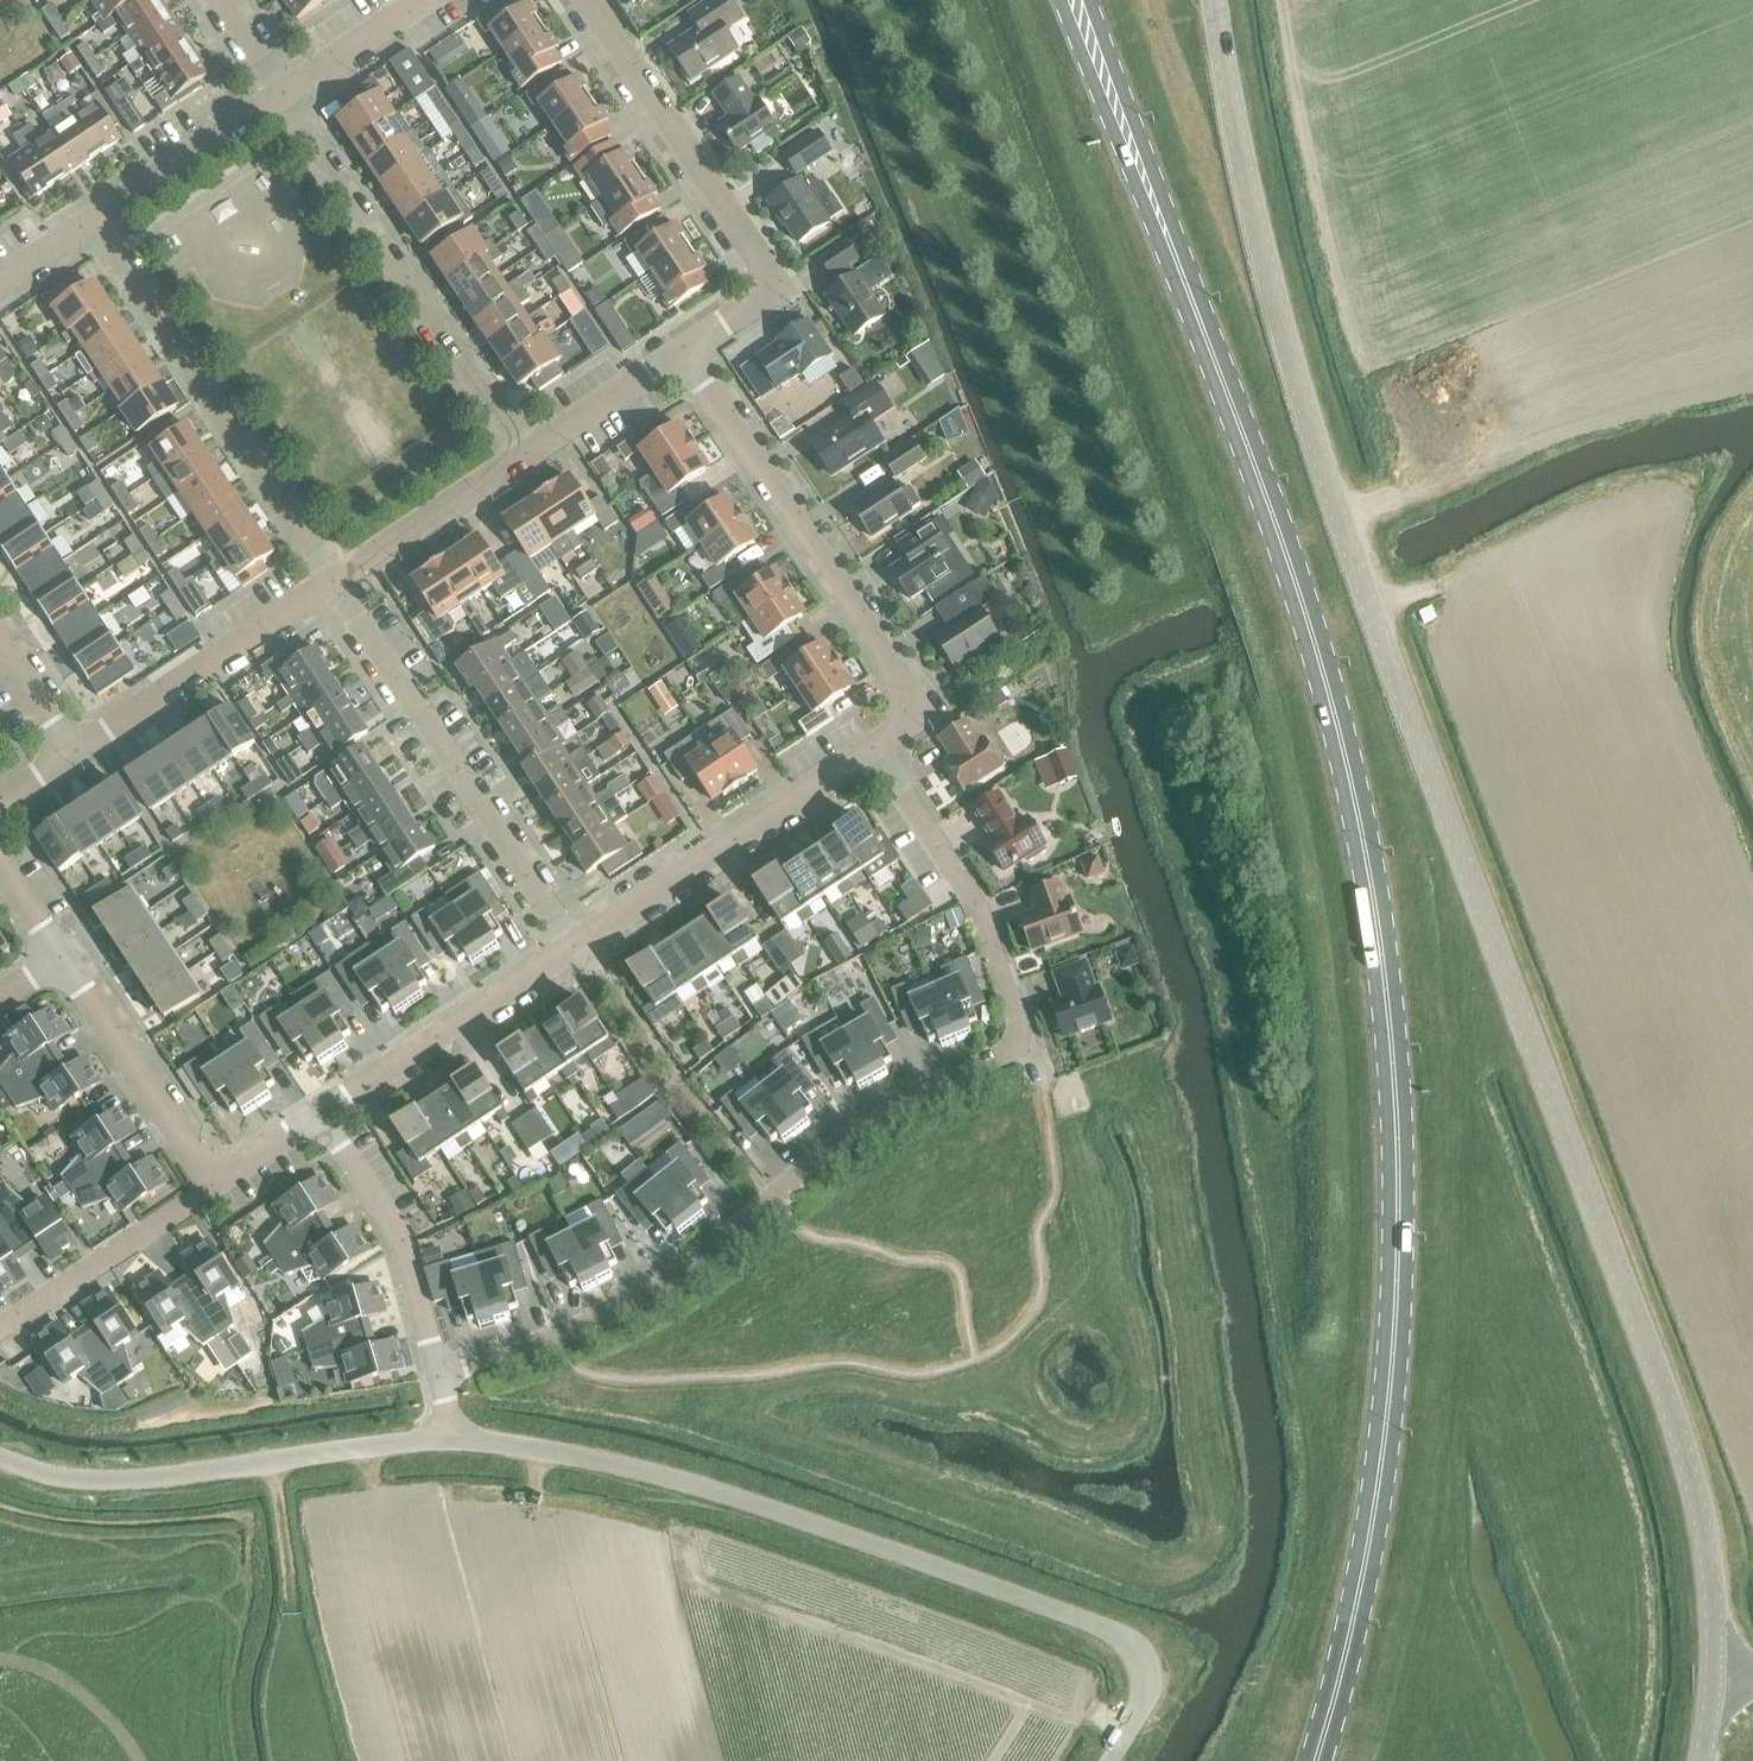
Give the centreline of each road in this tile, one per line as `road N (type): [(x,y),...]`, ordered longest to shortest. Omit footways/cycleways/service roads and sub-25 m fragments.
road 1 (unclassified): [(1713,1676),(1713,1621),(1683,1450),(1331,495),(1255,225),(1214,0)]
road 2 (primary): [(1316,1760),(1365,1566),(1384,1437),(1395,1304),(1394,1081),(1365,849),(1339,733),(1311,631),(1175,257)]
road 3 (residential): [(439,1371),(597,1323),(712,1250),(860,1128),(1014,1049),(1018,1025),(976,908),(873,747)]
road 4 (unclassified): [(1107,1760),(1138,1713),(1146,1683),(1140,1657),(1117,1634),(683,1483),(454,1439)]
road 5 (residential): [(873,747),(907,714),(906,693),(682,350)]
road 6 (unclassified): [(454,1439),(108,1482),(36,1473),(0,1459)]
road 7 (residential): [(682,350),(758,300),(763,269),(586,0)]
road 8 (residential): [(576,946),(331,582)]
road 9 (residential): [(525,454),(282,91)]
road 10 (residential): [(331,582),(88,222)]
road 11 (residential): [(576,946),(873,747)]
road 12 (residential): [(319,1115),(576,946)]
road 13 (residential): [(75,751),(331,582)]
road 14 (residential): [(439,1371),(398,1235),(319,1115)]
road 15 (primary): [(1062,0),(1175,257)]
road 16 (primary): [(1175,257),(1090,0)]
road 17 (residential): [(216,1172),(194,1158),(60,958)]
road 18 (residential): [(88,222),(282,91)]
road 19 (residential): [(331,582),(525,454)]
road 20 (residential): [(525,454),(682,350)]
road 21 (residential): [(282,91),(422,0)]
road 22 (residential): [(0,640),(75,751)]

